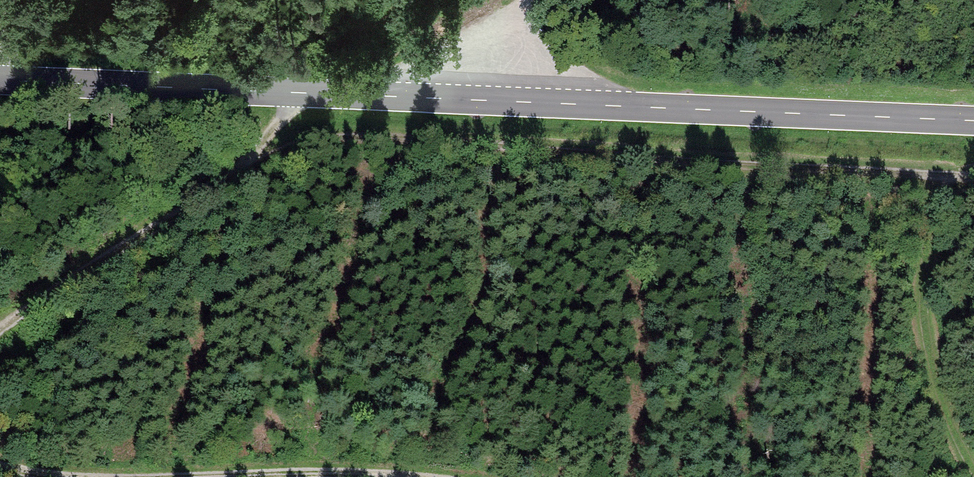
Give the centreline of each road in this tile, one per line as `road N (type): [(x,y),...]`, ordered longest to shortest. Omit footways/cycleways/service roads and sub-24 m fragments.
road 1 (secondary): [(973,121),(0,79)]
road 2 (track): [(217,182),(297,143),(353,136),(973,176)]
road 3 (track): [(283,91),(269,131),(217,182),(0,330)]
road 4 (track): [(943,175),(929,226),(928,352),(973,475)]
road 5 (track): [(203,476),(372,476)]
road 6 (track): [(455,98),(525,0)]

